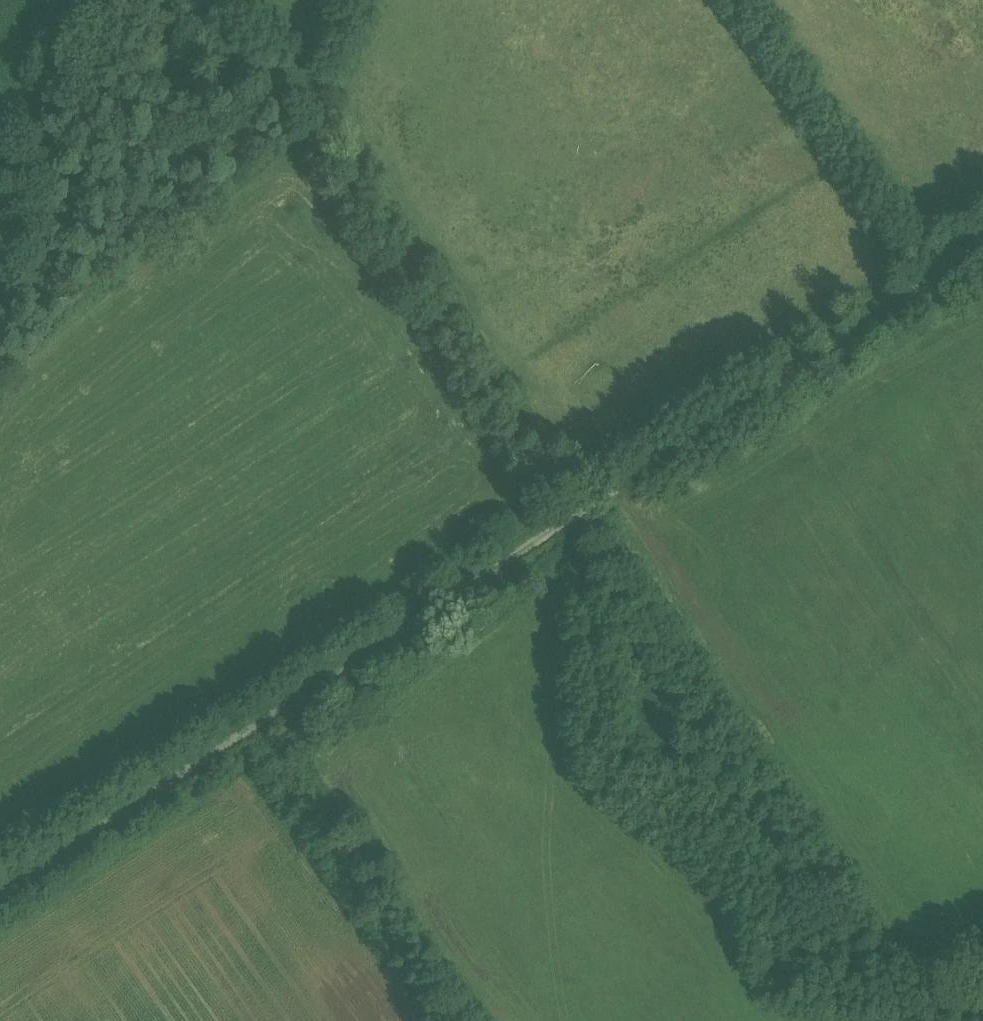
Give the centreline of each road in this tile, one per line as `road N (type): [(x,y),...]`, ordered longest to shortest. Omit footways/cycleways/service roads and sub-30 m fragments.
road 1 (residential): [(982,249),(0,894)]
road 2 (residential): [(79,0),(0,263)]

